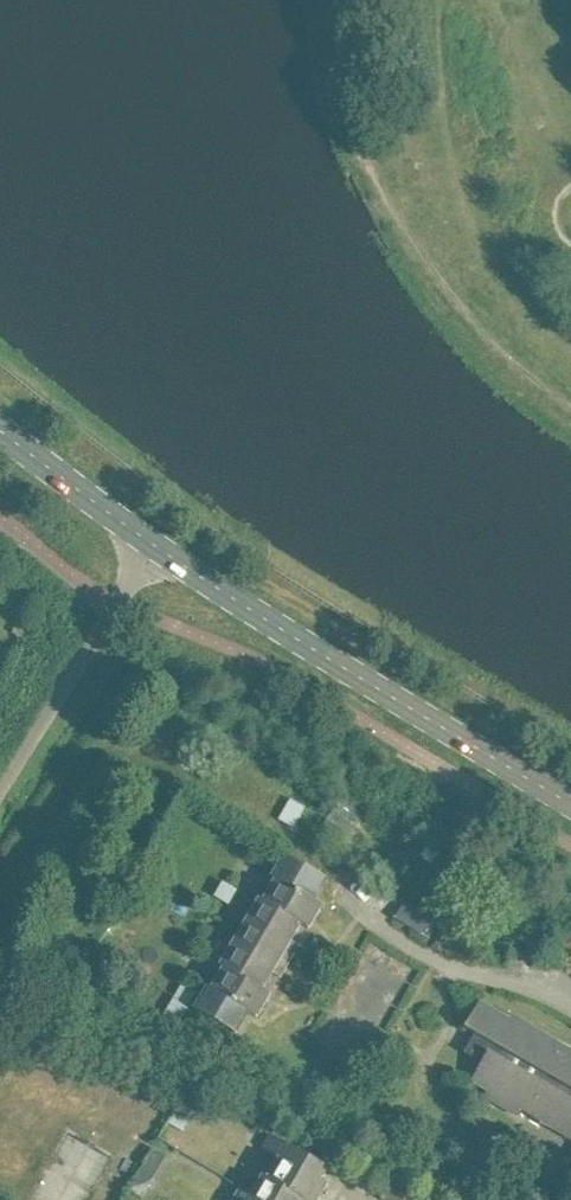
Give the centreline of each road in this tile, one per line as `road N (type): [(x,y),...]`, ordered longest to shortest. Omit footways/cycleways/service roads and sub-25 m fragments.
road 1 (tertiary): [(570,806),(152,544),(0,429)]
road 2 (residential): [(570,1008),(430,957),(345,892)]
road 3 (track): [(0,791),(116,600)]

